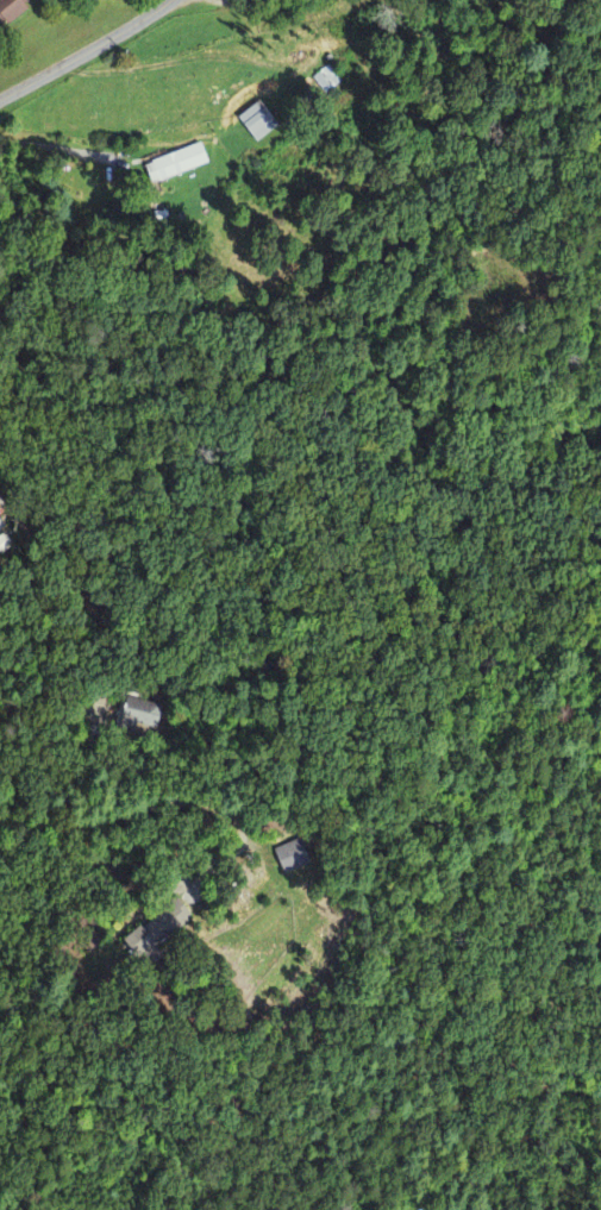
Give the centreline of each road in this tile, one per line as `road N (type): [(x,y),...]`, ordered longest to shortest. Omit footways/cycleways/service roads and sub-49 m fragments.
road 1 (residential): [(0,98),(168,0)]

